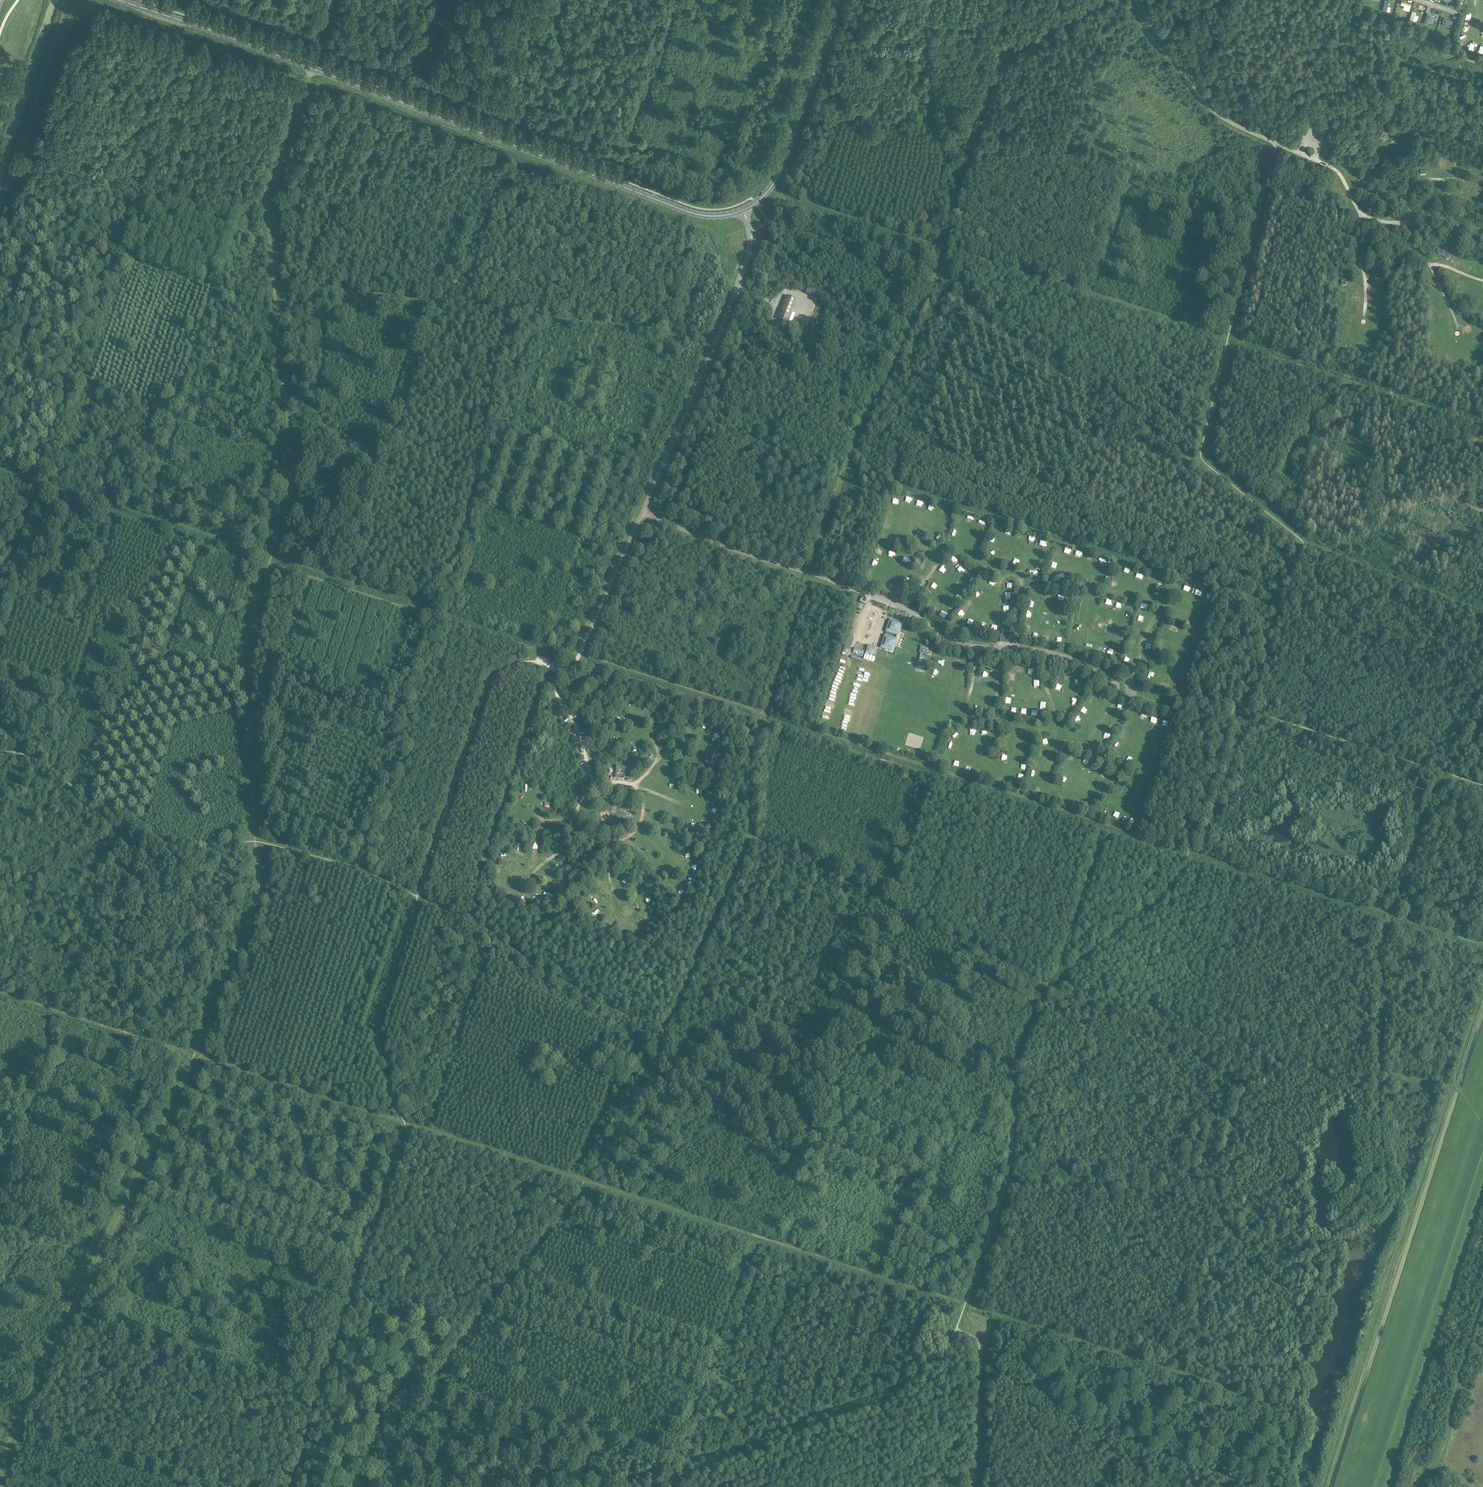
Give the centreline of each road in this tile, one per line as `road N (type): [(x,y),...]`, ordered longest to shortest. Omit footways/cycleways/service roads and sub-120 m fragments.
road 1 (track): [(0,993),(966,1303)]
road 2 (track): [(281,159),(269,206),(295,472),(248,650),(261,898),(191,1068)]
road 3 (track): [(764,722),(858,440),(932,289),(999,68),(1106,0)]
road 4 (tertiary): [(743,210),(693,213),(119,0)]
road 5 (track): [(1186,859),(767,723),(750,707),(578,659)]
road 6 (track): [(380,1486),(402,1414),(586,1187),(666,1028)]
road 7 (track): [(1449,1089),(1380,1071),(1384,1150),(1406,1217),(1321,1486)]
road 8 (track): [(446,621),(249,553),(244,544),(11,471)]
road 9 (track): [(275,283),(718,336)]
road 10 (track): [(962,1313),(586,1187)]
road 11 (track): [(191,1068),(40,1380)]
road 12 (unclassified): [(642,512),(743,271),(750,250),(743,210)]
road 13 (track): [(74,376),(0,655)]
road 14 (unclassified): [(1329,168),(1211,113),(1137,0)]
road 15 (track): [(1482,427),(1242,348)]
road 16 (tertiary): [(743,210),(781,169),(839,0)]
road 17 (unclassified): [(858,591),(642,512)]
road 18 (track): [(0,208),(70,0)]
road 19 (track): [(1482,717),(1421,817),(1392,914)]
road 20 (track): [(1305,544),(1482,614)]
road 21 (track): [(1189,850),(1370,907)]
road 22 (track): [(1392,914),(1380,953),(1380,1071),(1355,1073)]
road 23 (track): [(1329,168),(1362,216),(1482,235)]
road 24 (track): [(1018,51),(858,0)]
road 25 (unclassified): [(578,659),(642,512)]
road 26 (track): [(1449,1089),(1406,1217)]

